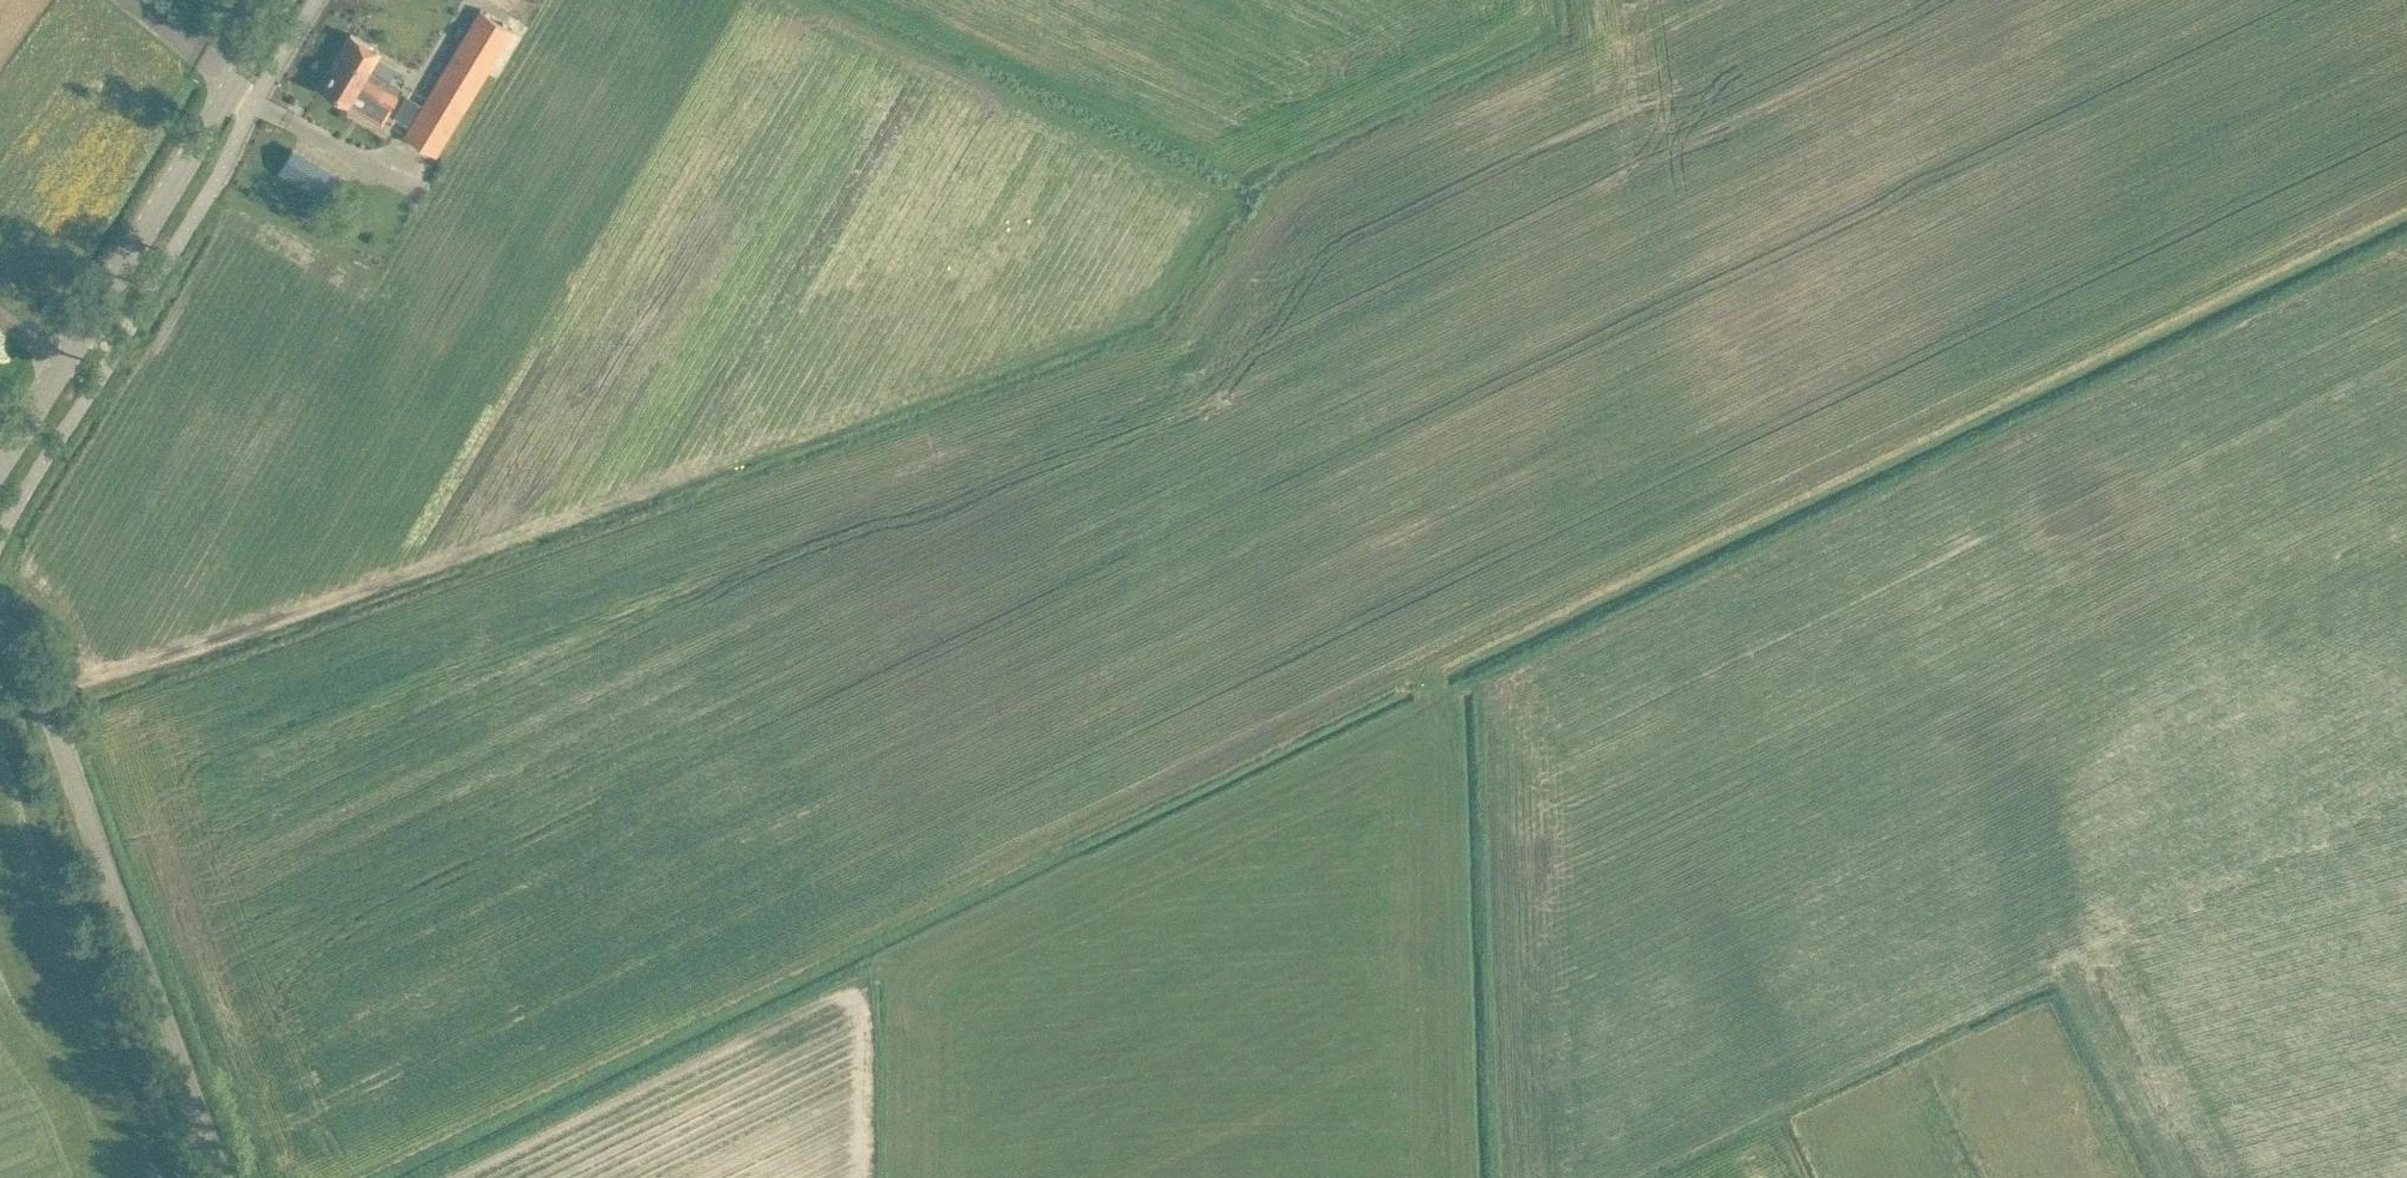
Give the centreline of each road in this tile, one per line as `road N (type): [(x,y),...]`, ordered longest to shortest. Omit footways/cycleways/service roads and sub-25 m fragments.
road 1 (tertiary): [(214,1177),(52,706),(0,628)]
road 2 (tertiary): [(0,460),(284,0)]

